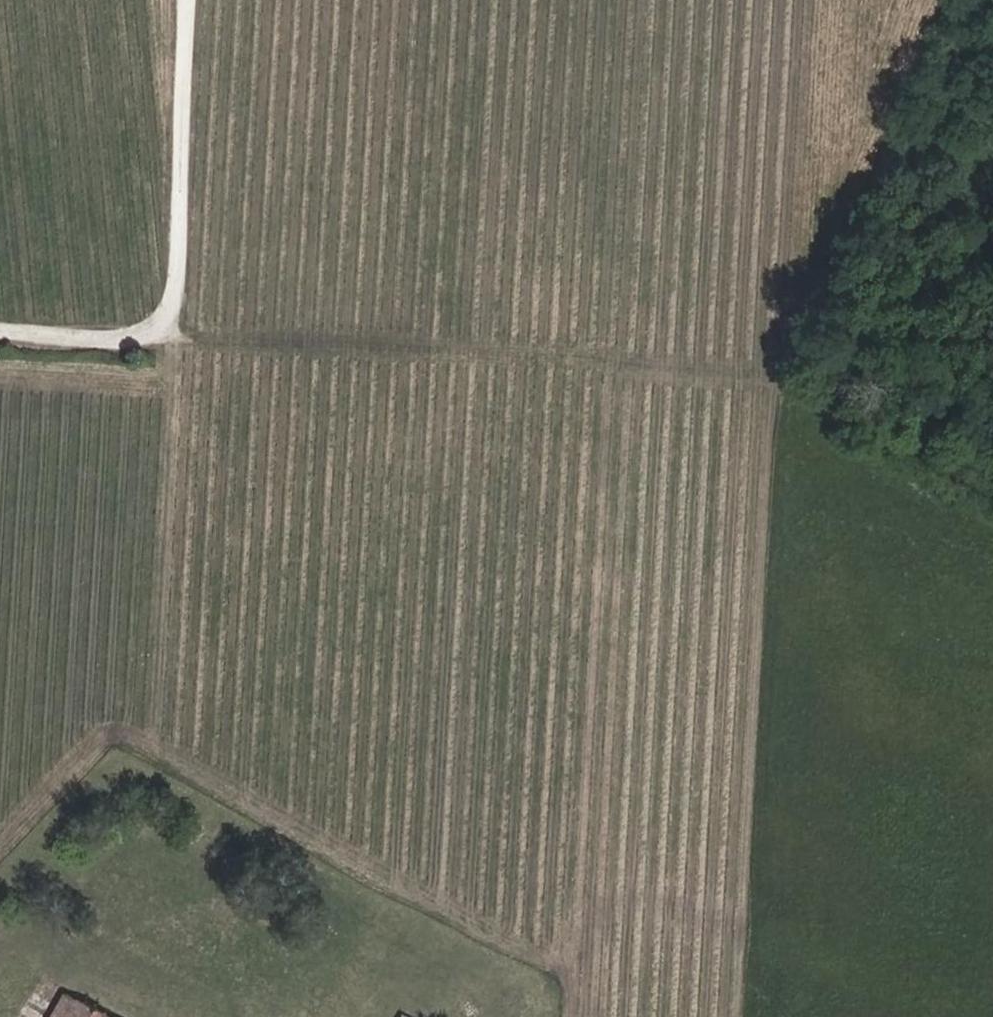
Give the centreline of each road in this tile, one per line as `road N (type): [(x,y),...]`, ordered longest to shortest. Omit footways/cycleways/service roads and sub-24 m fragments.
road 1 (track): [(184,0),(176,296),(168,316),(149,335),(117,339),(0,332)]

